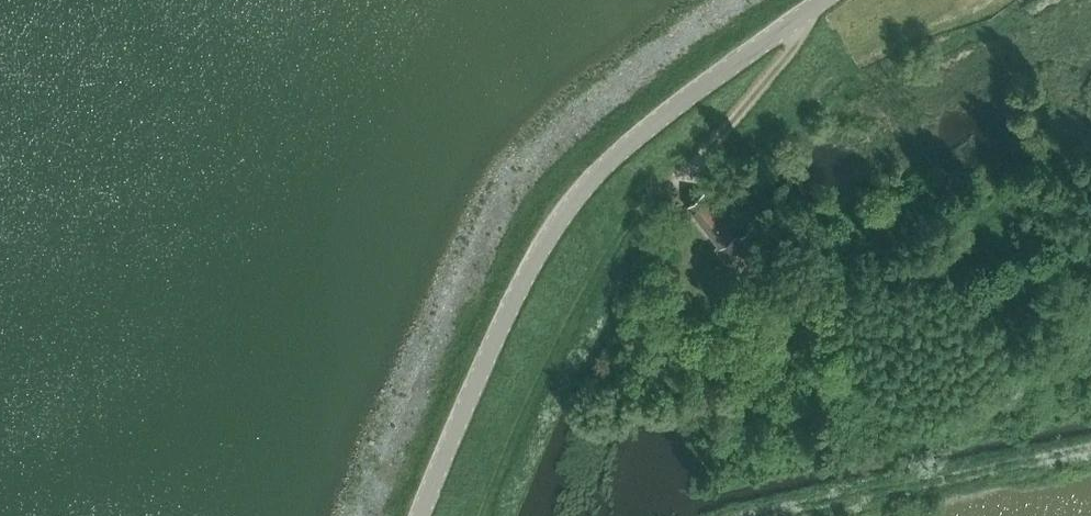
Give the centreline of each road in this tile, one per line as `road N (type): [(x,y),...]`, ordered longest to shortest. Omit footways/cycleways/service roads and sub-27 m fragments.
road 1 (tertiary): [(819,0),(649,125),(561,217),(520,285),(422,515)]
road 2 (track): [(485,515),(530,400),(639,204),(672,182)]
road 3 (track): [(672,182),(794,44),(816,2)]
road 4 (track): [(857,61),(970,0)]

